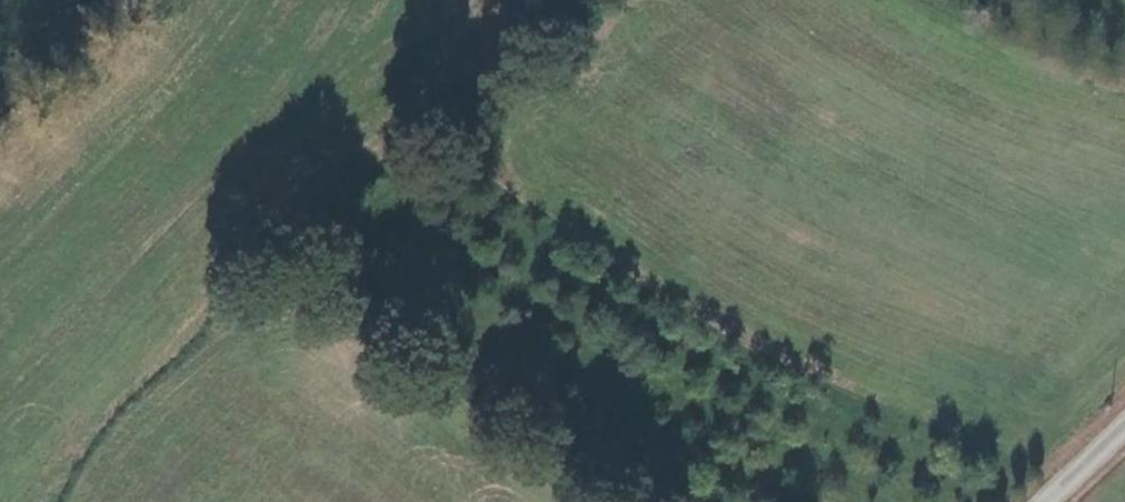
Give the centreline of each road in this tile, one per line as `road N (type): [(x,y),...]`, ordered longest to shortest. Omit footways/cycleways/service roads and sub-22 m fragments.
road 1 (unclassified): [(1035,501),(1124,413)]

